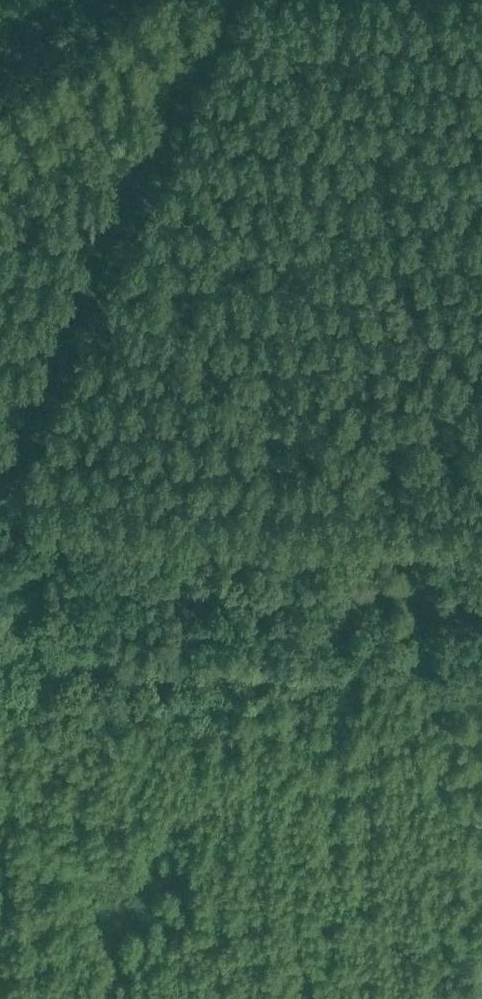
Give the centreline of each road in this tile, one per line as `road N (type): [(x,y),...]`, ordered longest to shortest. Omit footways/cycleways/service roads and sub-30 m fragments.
road 1 (track): [(413,595),(168,585),(99,559),(0,470)]
road 2 (track): [(420,518),(35,502)]
road 3 (track): [(0,174),(240,0)]

